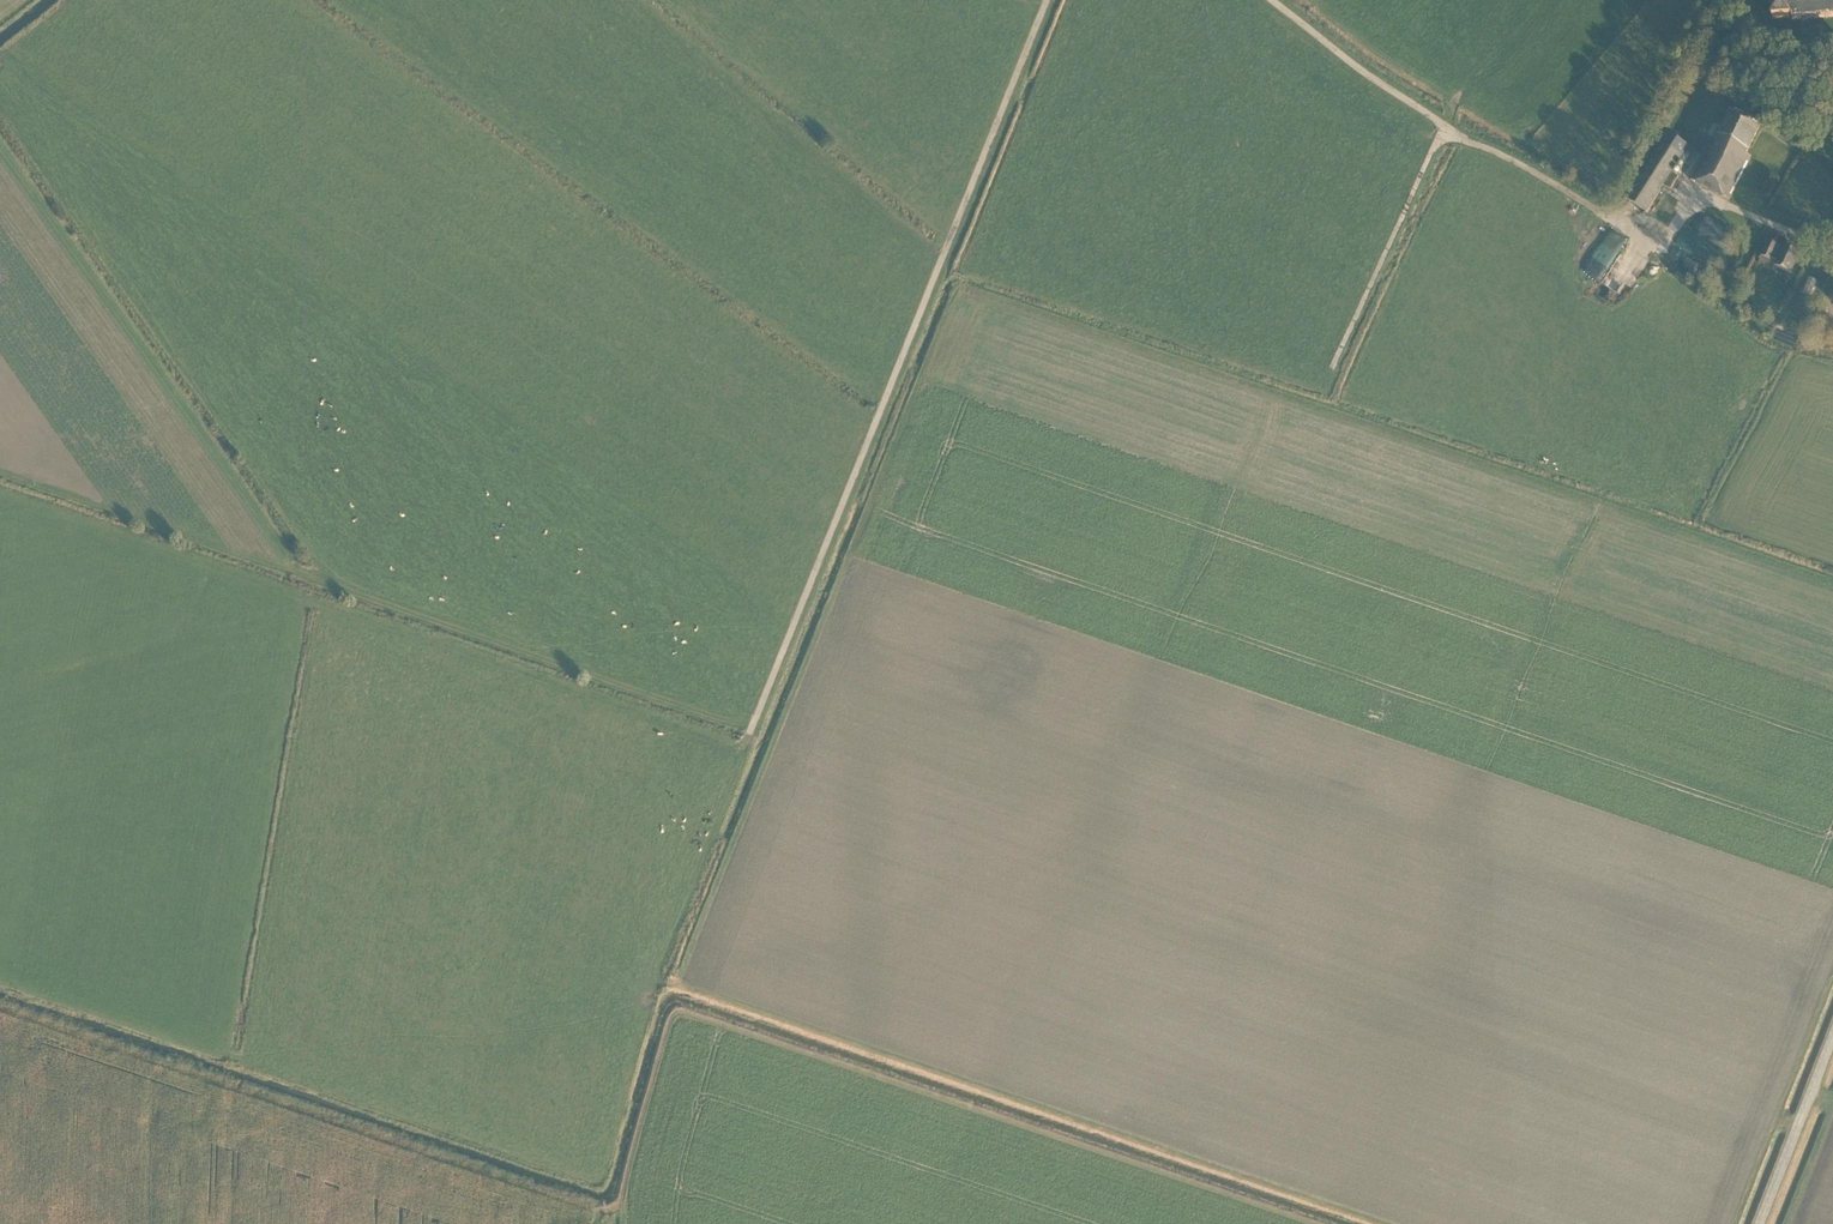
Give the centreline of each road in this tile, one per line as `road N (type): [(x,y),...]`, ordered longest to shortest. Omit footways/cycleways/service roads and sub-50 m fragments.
road 1 (tertiary): [(1759,1223),(1832,1036)]

